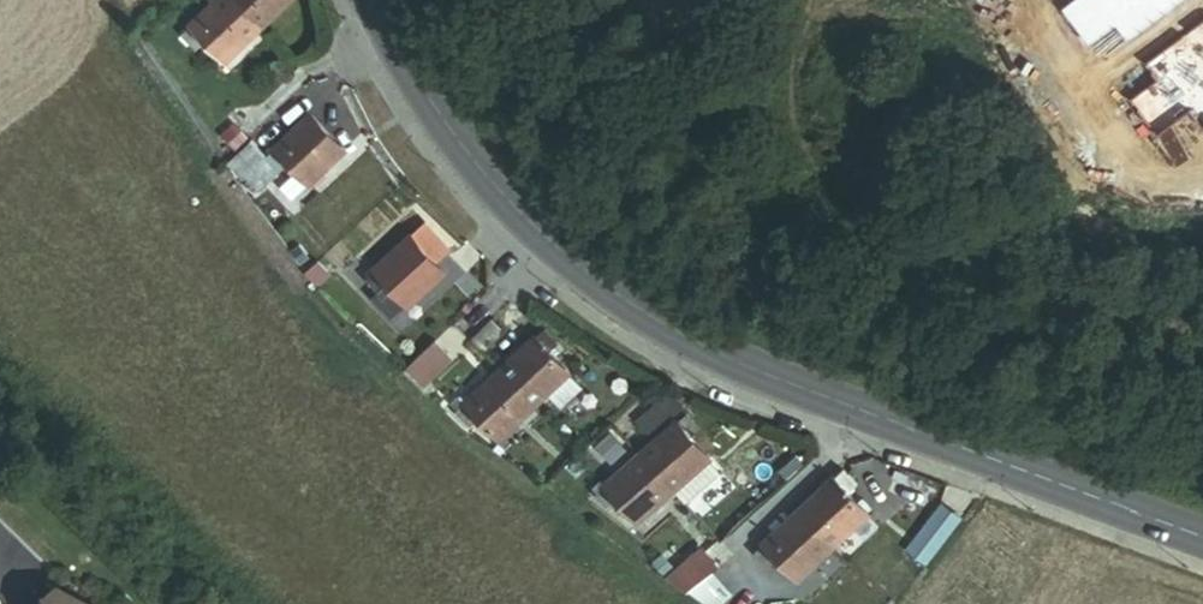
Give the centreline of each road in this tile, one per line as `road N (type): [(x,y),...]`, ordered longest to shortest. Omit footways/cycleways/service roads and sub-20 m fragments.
road 1 (tertiary): [(373,0),(428,101),(488,181),(558,250),(663,325),(800,389),(1202,538)]

